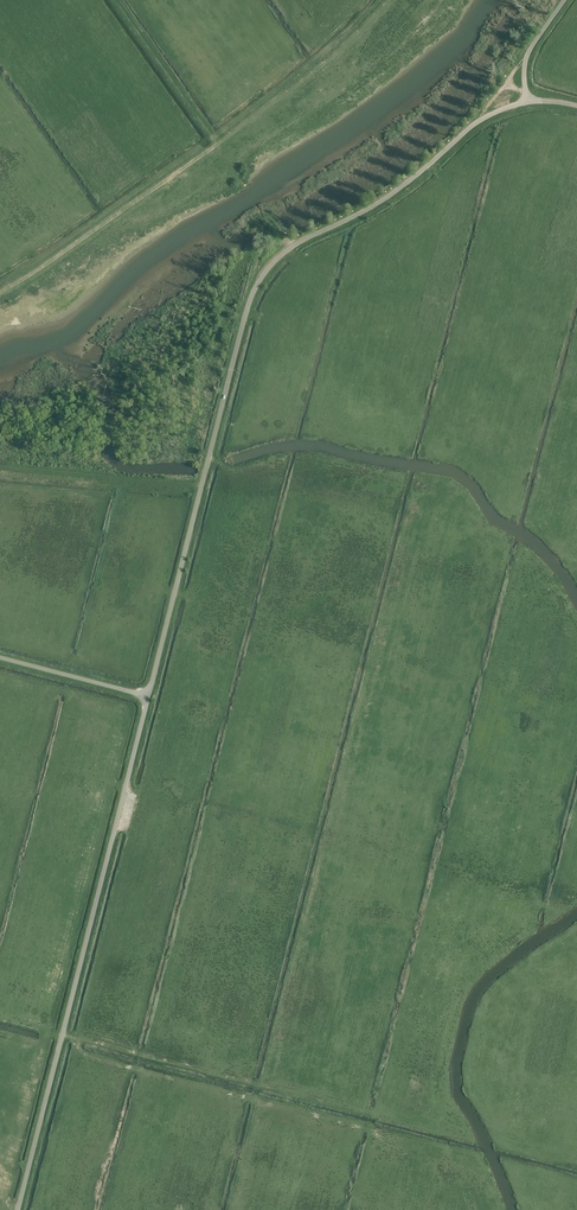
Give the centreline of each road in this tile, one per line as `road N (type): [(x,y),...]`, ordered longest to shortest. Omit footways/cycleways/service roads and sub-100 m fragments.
road 1 (unclassified): [(148,697),(252,295),(265,272),(405,192),(504,109),(529,103)]
road 2 (unclassified): [(18,1209),(148,697)]
road 3 (track): [(218,144),(115,0)]
road 4 (unclassified): [(148,697),(0,658)]

